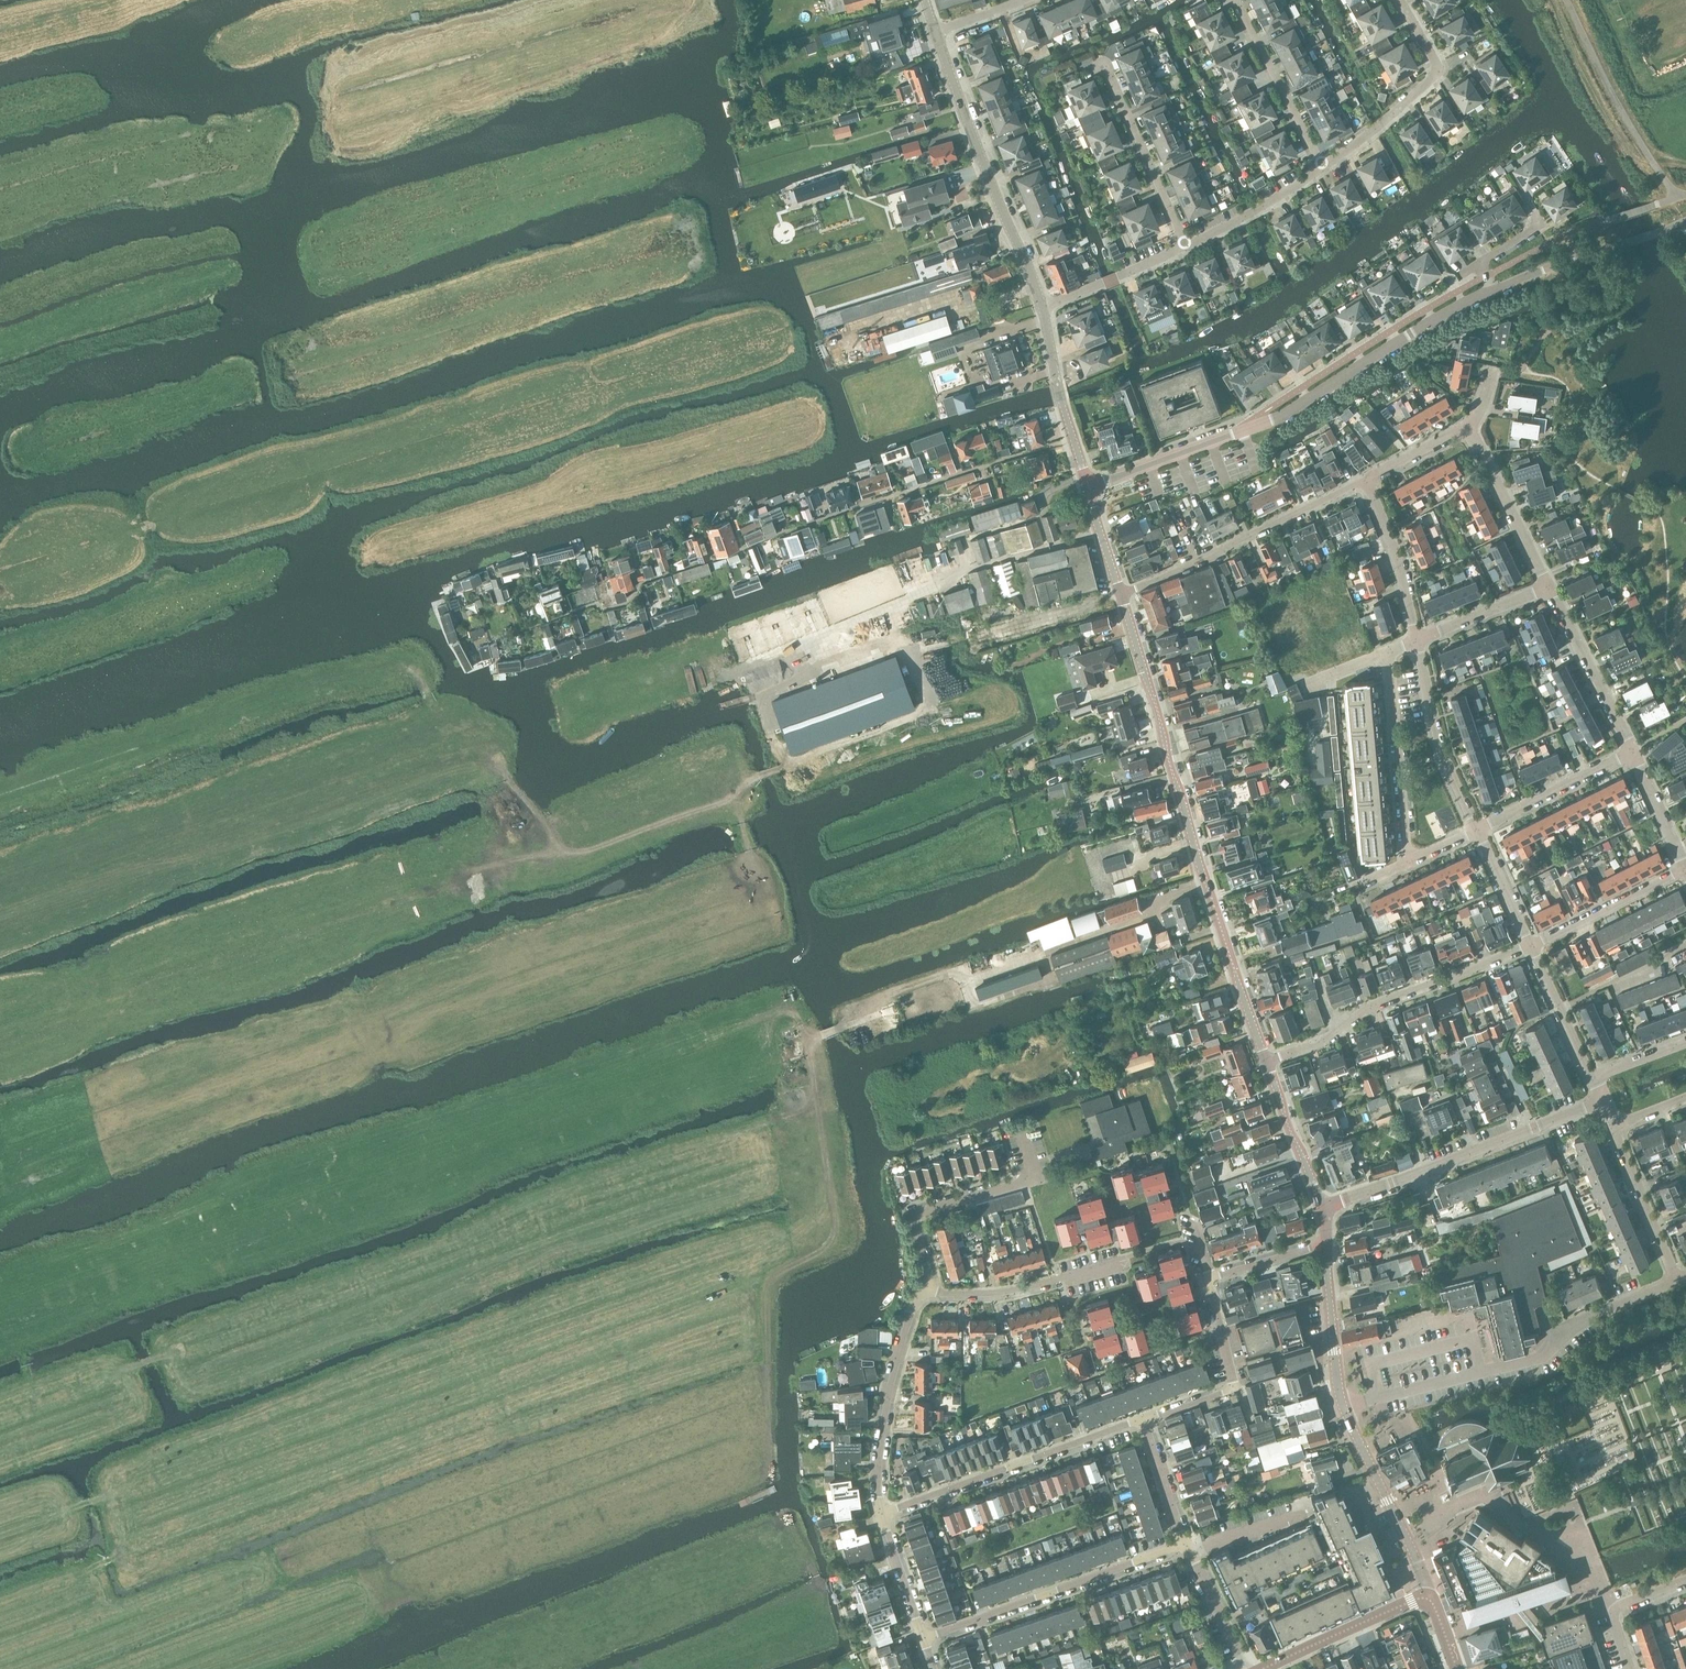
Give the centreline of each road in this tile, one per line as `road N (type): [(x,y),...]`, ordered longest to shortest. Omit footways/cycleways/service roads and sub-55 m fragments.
road 1 (residential): [(1091,487),(1318,396),(1497,295),(1685,222)]
road 2 (tertiary): [(1266,1063),(1121,593)]
road 3 (residential): [(1323,1207),(1603,1105)]
road 4 (tertiary): [(1044,309),(936,33)]
road 5 (residential): [(1532,948),(1375,1003),(1317,1045),(1266,1063)]
road 6 (residential): [(1145,1424),(884,1514)]
road 7 (residential): [(1184,1544),(925,1639)]
road 8 (residential): [(1121,593),(1372,480)]
road 9 (residential): [(884,1514),(881,1451),(906,1332),(917,1302),(934,1290)]
road 10 (residential): [(1326,167),(1411,104),(1440,71),(1401,0)]
road 11 (residential): [(1557,1341),(1530,1361),(1344,1409)]
road 12 (residential): [(1213,1279),(1234,1390),(1145,1424)]
road 13 (tertiary): [(1432,1595),(1344,1409)]
road 14 (residential): [(1186,247),(1105,67)]
road 15 (residential): [(1479,829),(1447,761),(1420,644)]
road 16 (residential): [(934,1290),(917,1218),(1029,1181)]
road 17 (tertiary): [(1260,1668),(1432,1595)]
road 18 (residential): [(1633,752),(1546,587)]
road 19 (tertiary): [(1091,487),(1044,309)]
road 20 (residential): [(1326,167),(1240,6)]
road 21 (residential): [(1546,587),(1469,424)]
road 22 (residential): [(1479,829),(1633,752)]
road 23 (residential): [(1420,644),(1372,480)]
road 24 (residential): [(1685,872),(1532,948)]
road 25 (tertiary): [(1344,1409),(1326,1245)]
road 26 (residential): [(1678,1282),(1617,1129)]
road 27 (residential): [(1186,247),(1326,167)]
road 28 (residential): [(1044,309),(1186,247)]
road 29 (tertiary): [(1323,1207),(1266,1063)]
road 30 (residential): [(1592,1081),(1532,948)]
road 31 (track): [(778,772),(787,768),(764,697),(807,679),(812,668)]
road 32 (residential): [(1420,644),(1546,587)]
road 33 (residential): [(1244,1668),(1184,1544)]
road 34 (residential): [(934,1290),(962,1301),(996,1302),(1067,1287)]
road 35 (residential): [(1557,1341),(1575,1326),(1678,1282)]
road 36 (residential): [(1630,1668),(1613,1614),(1685,1582)]
road 37 (residential): [(1359,885),(1479,829)]
road 38 (residential): [(925,1639),(884,1514)]
road 39 (residential): [(1685,872),(1633,752)]
road 40 (residential): [(1532,948),(1479,829)]
road 41 (residential): [(1184,1544),(1145,1424)]
road 42 (residential): [(1306,685),(1420,644)]

